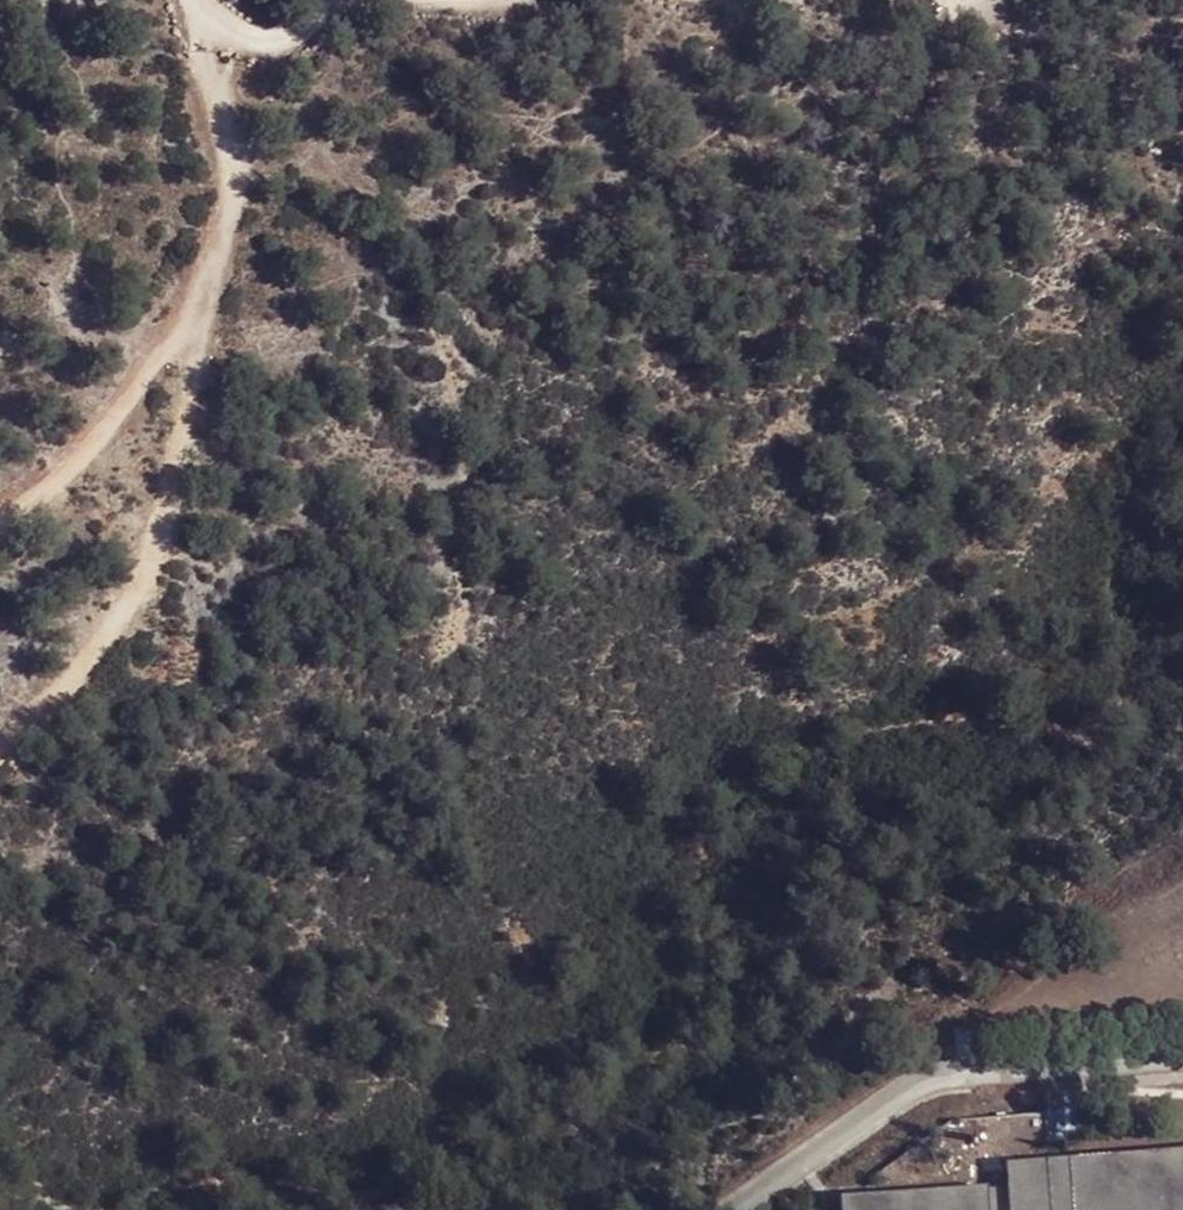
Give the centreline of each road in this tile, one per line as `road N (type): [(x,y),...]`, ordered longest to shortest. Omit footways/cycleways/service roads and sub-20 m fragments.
road 1 (track): [(198,312),(163,539),(132,607),(86,672),(0,753)]
road 2 (track): [(191,0),(206,21),(232,133),(237,195),(198,312)]
road 3 (track): [(198,312),(68,479),(0,519)]

